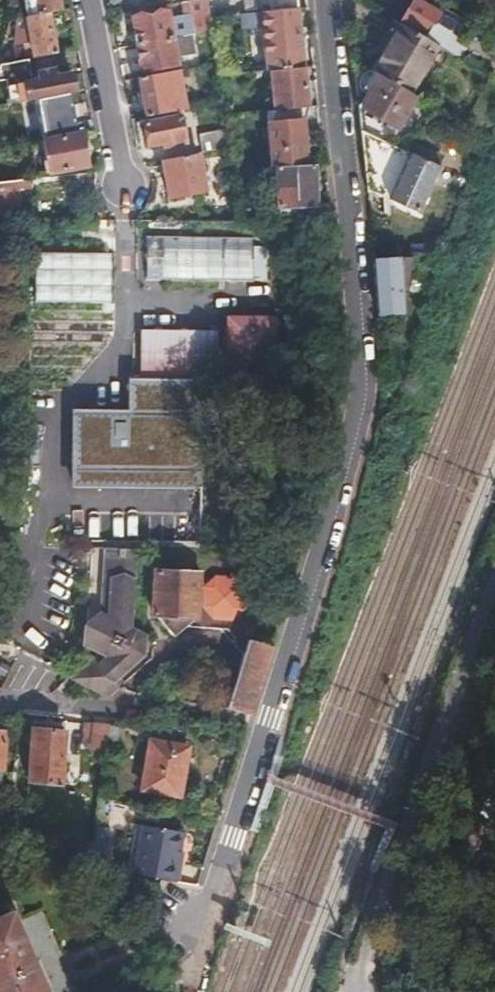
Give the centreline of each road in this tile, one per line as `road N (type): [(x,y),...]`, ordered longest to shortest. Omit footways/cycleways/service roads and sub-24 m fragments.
road 1 (residential): [(182,967),(229,837),(351,417),(349,247),(325,0)]
road 2 (unclassified): [(357,991),(360,938),(379,876),(494,579)]
road 3 (residential): [(0,700),(167,722),(191,694),(193,666)]
road 4 (residential): [(92,0),(125,184)]

